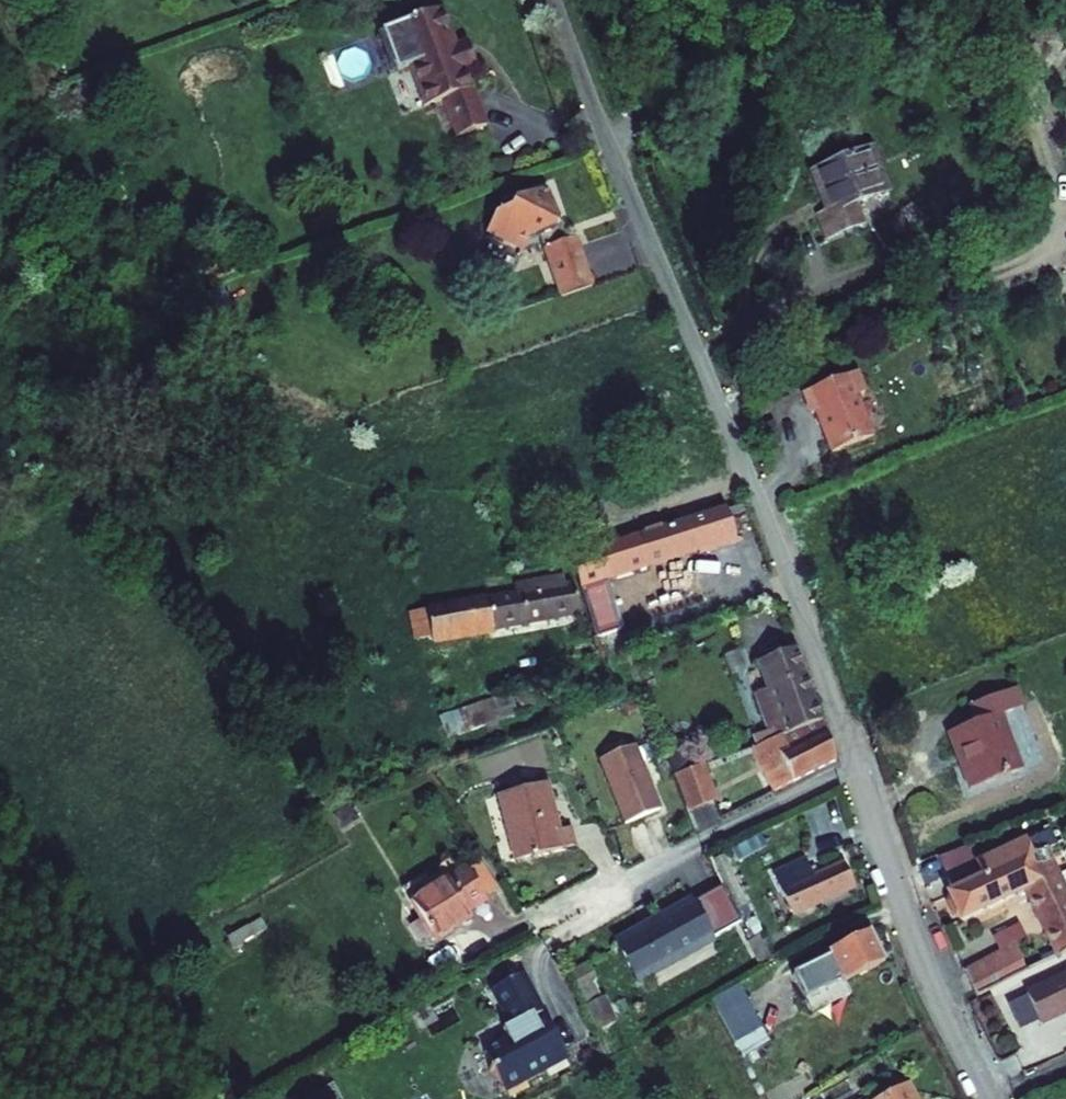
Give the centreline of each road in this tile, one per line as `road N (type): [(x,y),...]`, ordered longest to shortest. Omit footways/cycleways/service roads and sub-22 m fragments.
road 1 (residential): [(857,765),(760,499),(556,0)]
road 2 (residential): [(992,1098),(924,967),(857,765)]
road 3 (residential): [(553,917),(857,765)]

